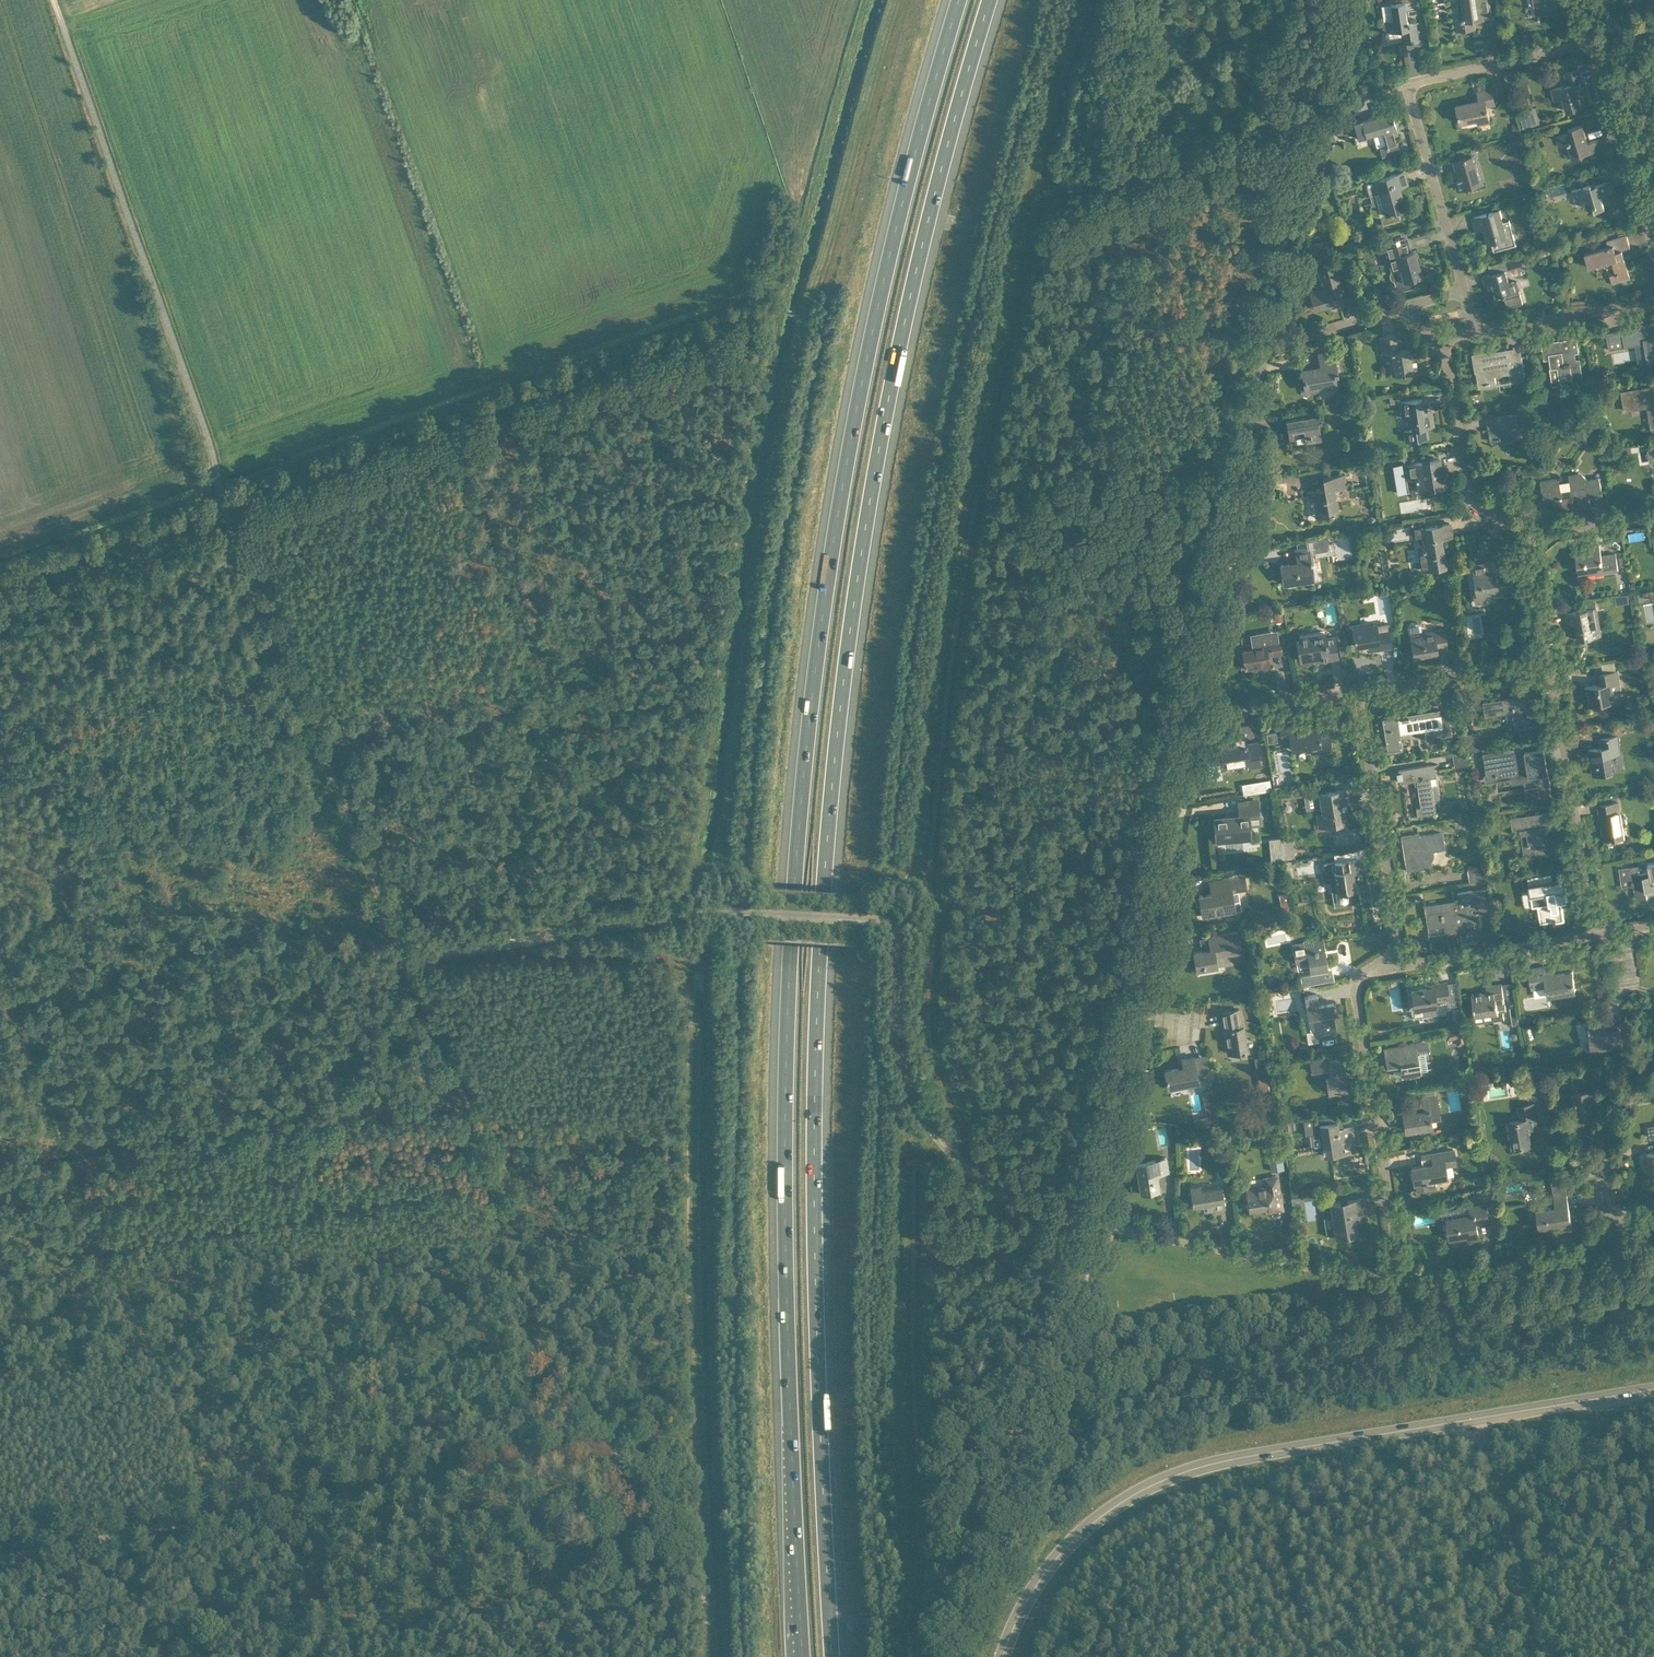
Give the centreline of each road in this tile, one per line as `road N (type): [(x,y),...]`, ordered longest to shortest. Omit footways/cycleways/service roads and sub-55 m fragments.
road 1 (motorway): [(959,0),(853,408),(797,846),(782,1225),(803,1656)]
road 2 (motorway): [(833,1656),(816,1257),(826,850),(879,450),(925,231),(990,0)]
road 3 (track): [(537,936),(553,913),(692,863),(775,310),(591,353),(226,495)]
road 4 (track): [(705,1656),(686,975),(669,953),(544,952),(537,936)]
road 5 (tertiary): [(1003,1656),(1058,1555),(1091,1524),(1156,1483),(1260,1455),(1653,1390)]
road 6 (track): [(603,1440),(419,1487),(0,1555)]
road 7 (track): [(942,1138),(902,1172),(893,1543),(901,1656)]
road 8 (residential): [(1093,1222),(1089,1200),(1191,714)]
road 9 (track): [(218,498),(393,935)]
road 10 (residential): [(1191,714),(1258,359)]
road 11 (residential): [(1258,359),(1308,113),(1313,105),(1409,86)]
road 12 (residential): [(1400,1280),(1352,993),(1361,969),(1398,964)]
road 13 (residential): [(1093,1222),(1400,1280)]
road 14 (residential): [(1398,964),(1354,691)]
road 15 (residential): [(1593,932),(1549,662)]
road 16 (track): [(1053,201),(1308,113)]
road 17 (residential): [(1529,531),(1473,507),(1450,367),(1435,343)]
road 18 (track): [(0,574),(218,498)]
road 19 (residential): [(1400,1280),(1591,1246),(1610,1234)]
road 20 (residential): [(1465,291),(1409,86)]
road 21 (residential): [(1653,239),(1596,42)]
road 22 (residential): [(1398,964),(1593,932)]
road 23 (residential): [(1354,691),(1549,662)]
road 24 (residential): [(1409,86),(1596,42)]
road 25 (residential): [(1653,303),(1480,331)]
road 26 (residential): [(1191,714),(1354,691)]
road 27 (residential): [(1258,359),(1271,346),(1404,308)]
road 28 (residential): [(1549,662),(1529,531)]
road 29 (residential): [(1529,531),(1653,513)]

